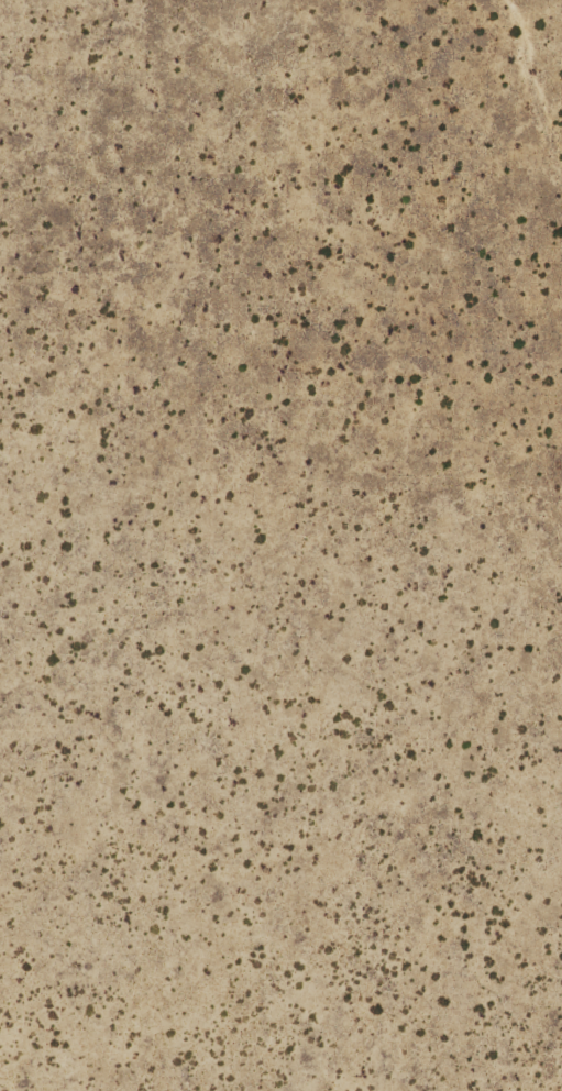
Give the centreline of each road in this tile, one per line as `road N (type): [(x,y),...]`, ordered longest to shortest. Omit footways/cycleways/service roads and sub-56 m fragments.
road 1 (residential): [(561,195),(531,129),(415,0)]

